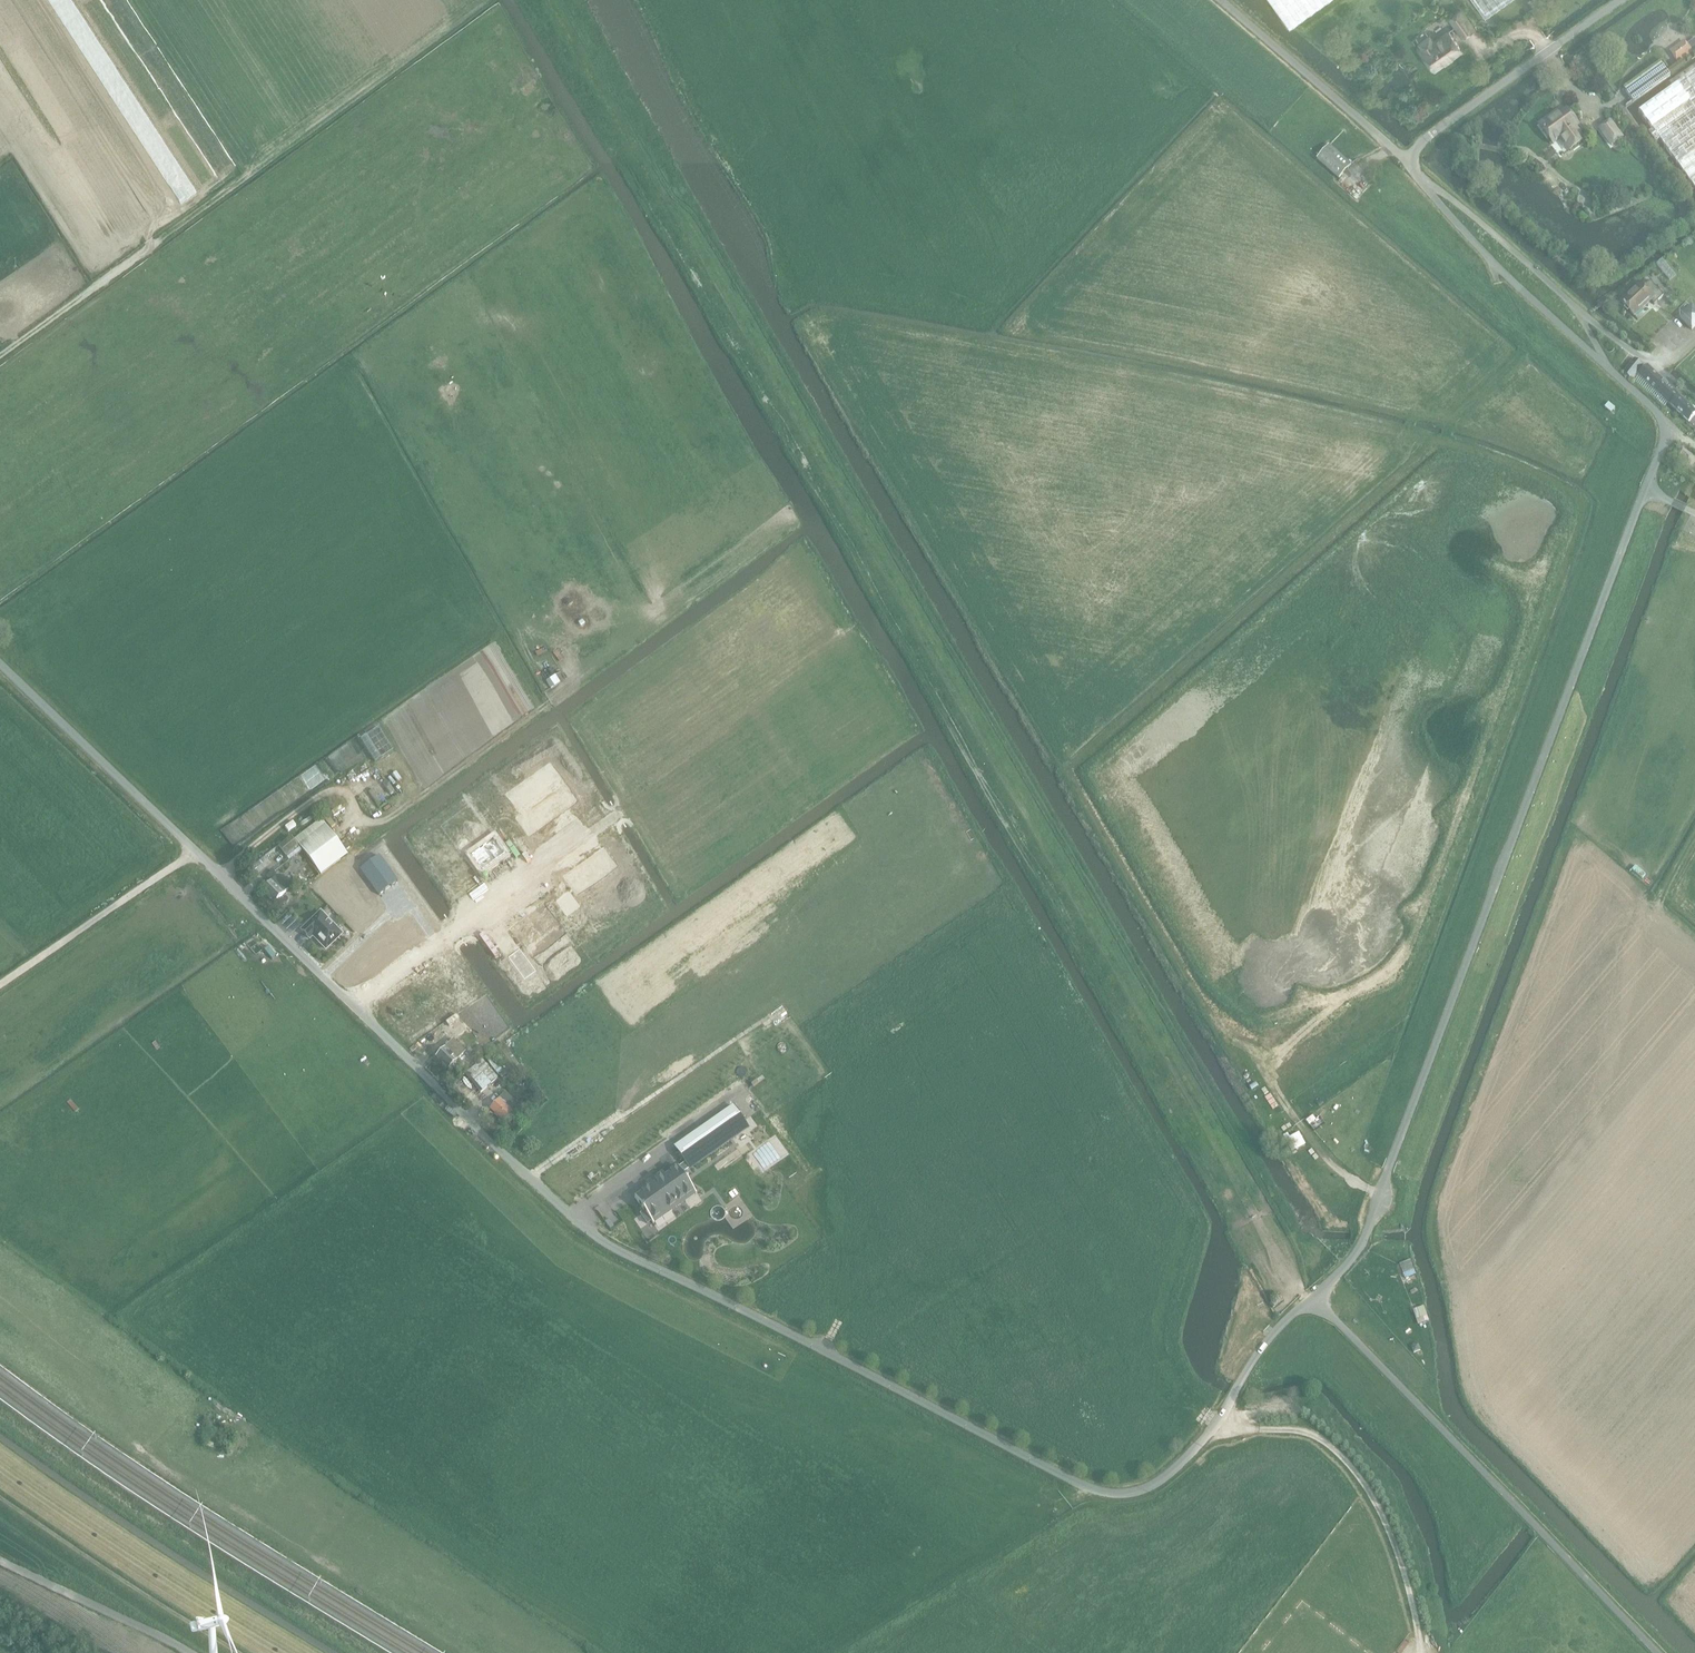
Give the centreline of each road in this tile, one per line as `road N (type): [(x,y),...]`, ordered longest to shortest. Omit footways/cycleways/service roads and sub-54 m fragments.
road 1 (unclassified): [(1211,1434),(1256,1356),(1365,1238),(1670,425),(1607,367)]
road 2 (unclassified): [(1211,1434),(1154,1486),(1124,1495),(1092,1489),(590,1234),(355,1007)]
road 3 (unclassified): [(355,1007),(0,664)]
road 4 (unclassified): [(1407,162),(1577,308),(1607,367)]
road 5 (track): [(243,1652),(0,1495)]
road 6 (unclassified): [(1607,367),(1493,262),(1407,162)]
road 7 (residential): [(355,1007),(574,845)]
road 8 (unclassified): [(1618,0),(1421,141),(1407,162)]

